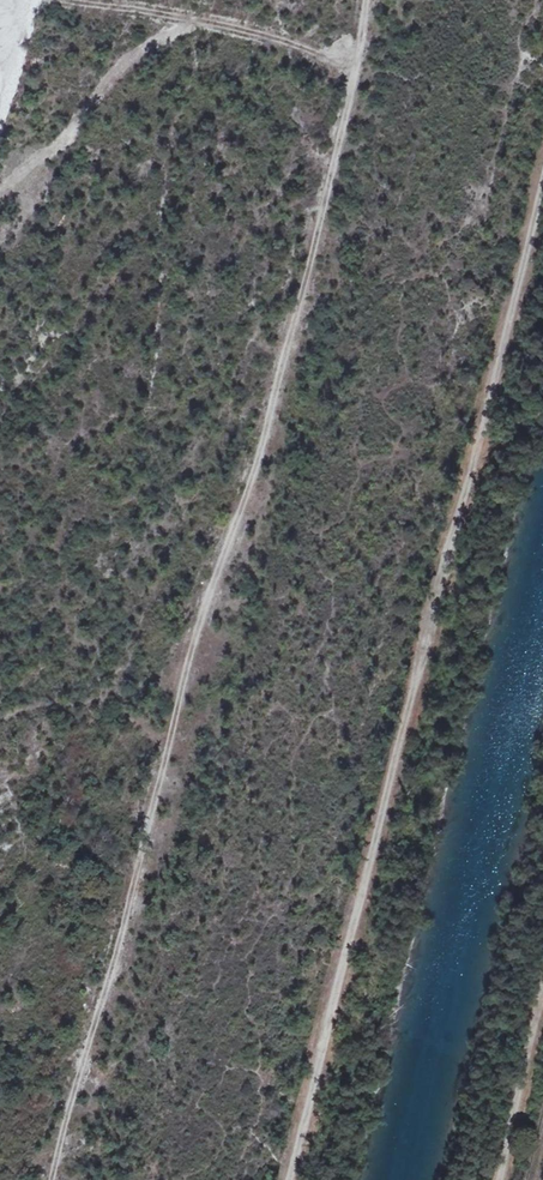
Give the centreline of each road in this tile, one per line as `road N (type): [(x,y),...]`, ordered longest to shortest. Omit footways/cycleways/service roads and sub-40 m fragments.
road 1 (track): [(51,1179),(117,951),(195,631),(251,481),(323,206),(366,0)]
road 2 (track): [(542,189),(292,1179)]
road 3 (track): [(501,1179),(542,989)]

